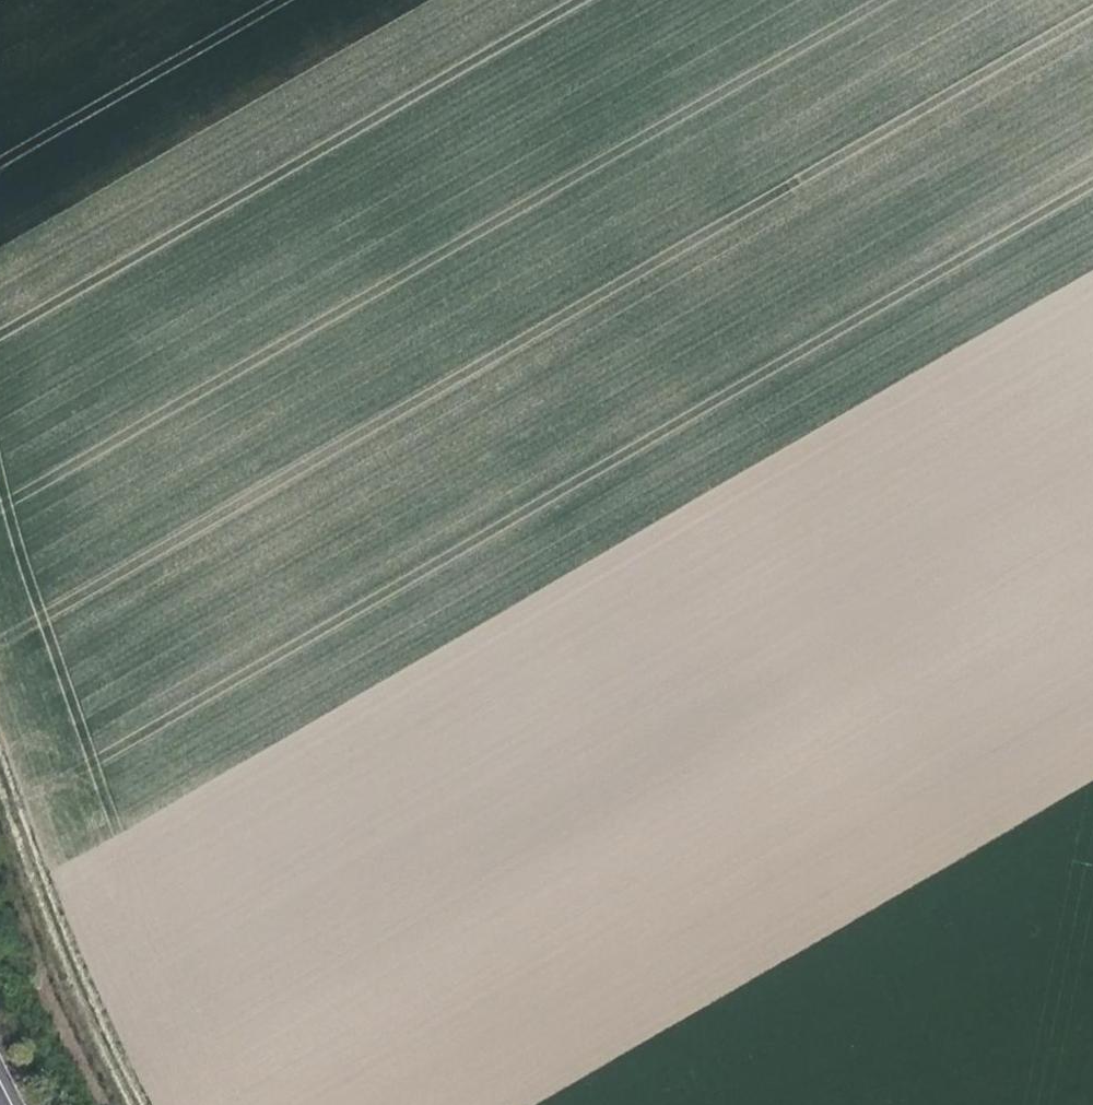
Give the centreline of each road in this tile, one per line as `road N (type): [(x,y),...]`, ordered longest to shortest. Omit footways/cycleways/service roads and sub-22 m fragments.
road 1 (track): [(132,1104),(74,996),(0,780)]

